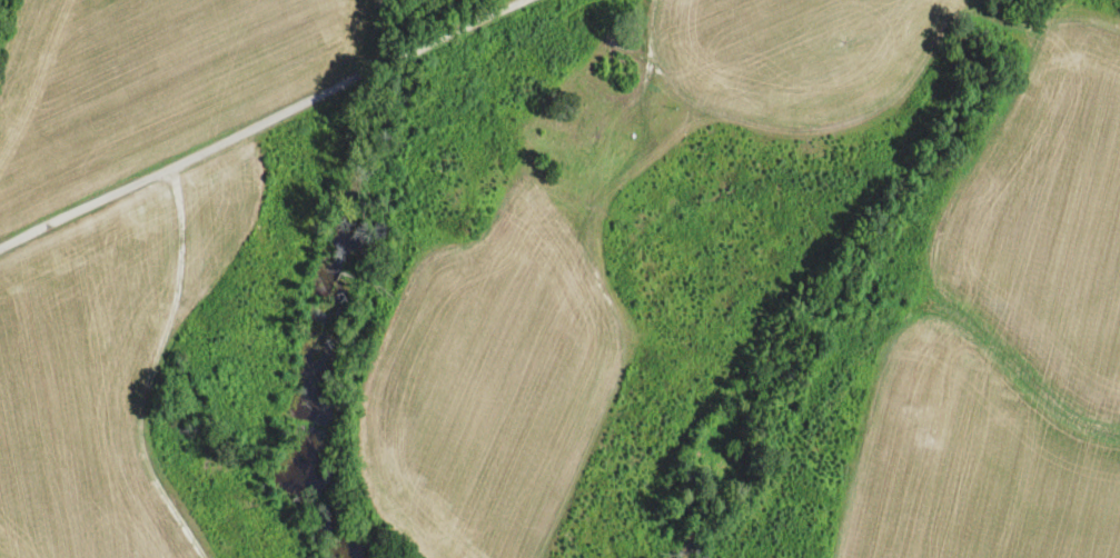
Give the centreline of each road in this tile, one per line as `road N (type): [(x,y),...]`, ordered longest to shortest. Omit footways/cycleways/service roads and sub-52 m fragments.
road 1 (track): [(0,249),(525,0)]
road 2 (track): [(167,170),(179,246),(143,390),(142,436),(158,481),(207,557)]
road 3 (track): [(964,0),(896,62),(763,112),(717,107),(678,76),(666,0)]
road 4 (track): [(975,0),(999,18),(1119,48)]

